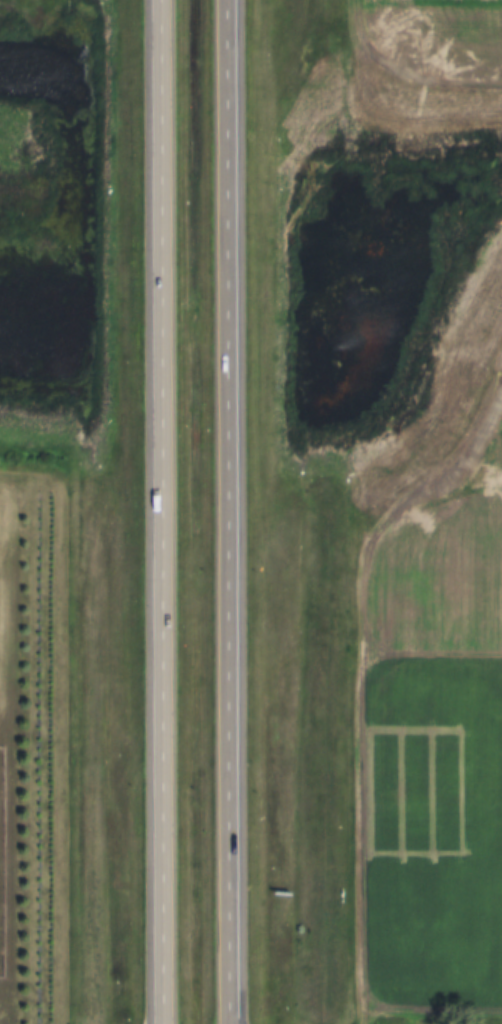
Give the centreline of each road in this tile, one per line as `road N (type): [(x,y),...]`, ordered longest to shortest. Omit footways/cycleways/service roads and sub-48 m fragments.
road 1 (trunk): [(234,1023),(231,0)]
road 2 (trunk): [(163,0),(166,1023)]

